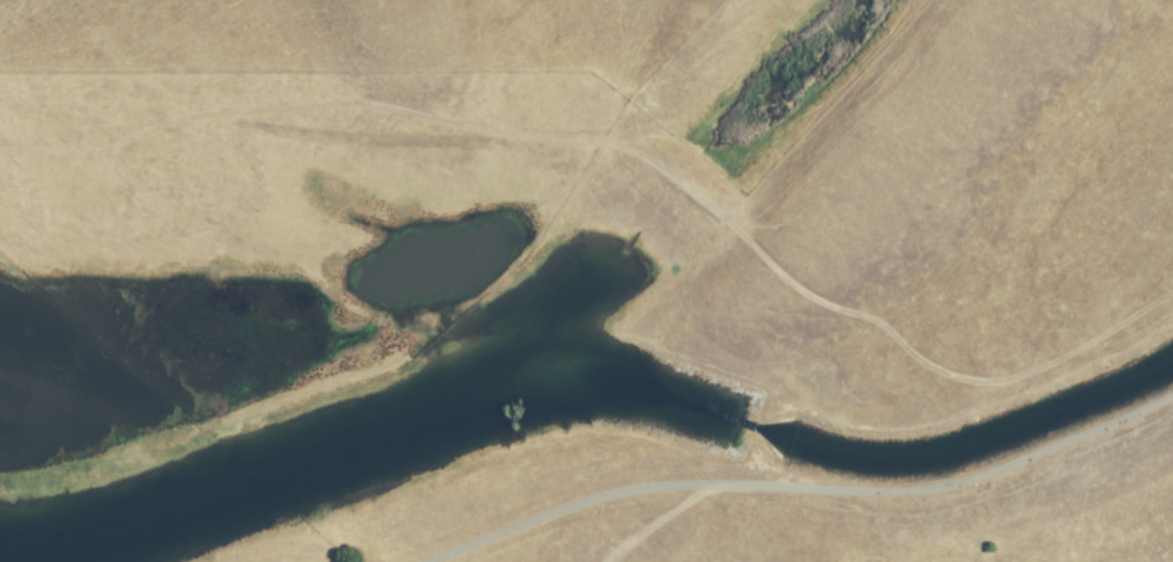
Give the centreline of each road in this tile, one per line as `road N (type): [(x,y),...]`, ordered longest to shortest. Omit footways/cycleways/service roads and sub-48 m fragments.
road 1 (residential): [(0,92),(422,74),(673,172),(793,283),(963,378),(1045,365),(1172,301)]
road 2 (residential): [(1172,401),(917,492),(681,482),(555,495),(403,561)]

